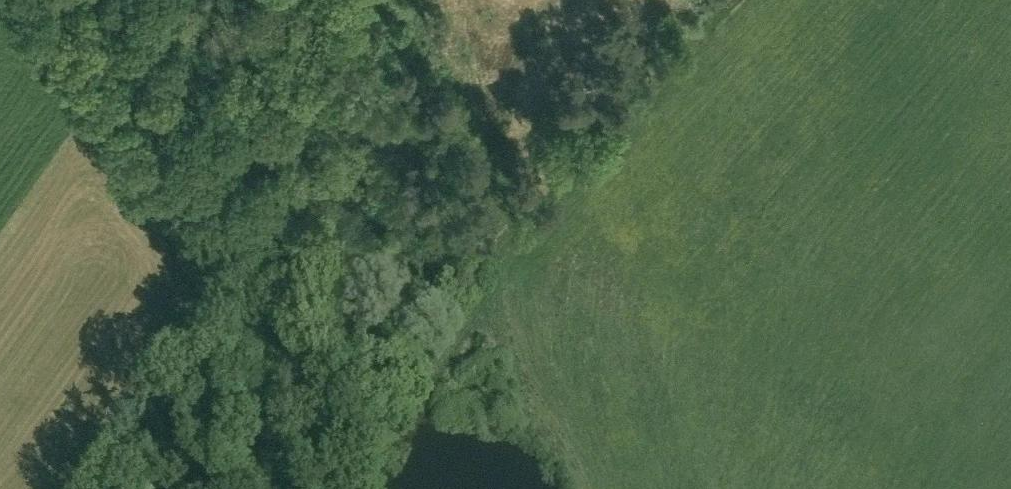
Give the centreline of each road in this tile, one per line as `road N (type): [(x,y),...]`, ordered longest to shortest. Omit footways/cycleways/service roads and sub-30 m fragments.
road 1 (track): [(722,6),(526,214),(474,207),(547,14),(566,0)]
road 2 (track): [(83,488),(243,265)]
road 3 (track): [(474,207),(243,265)]

